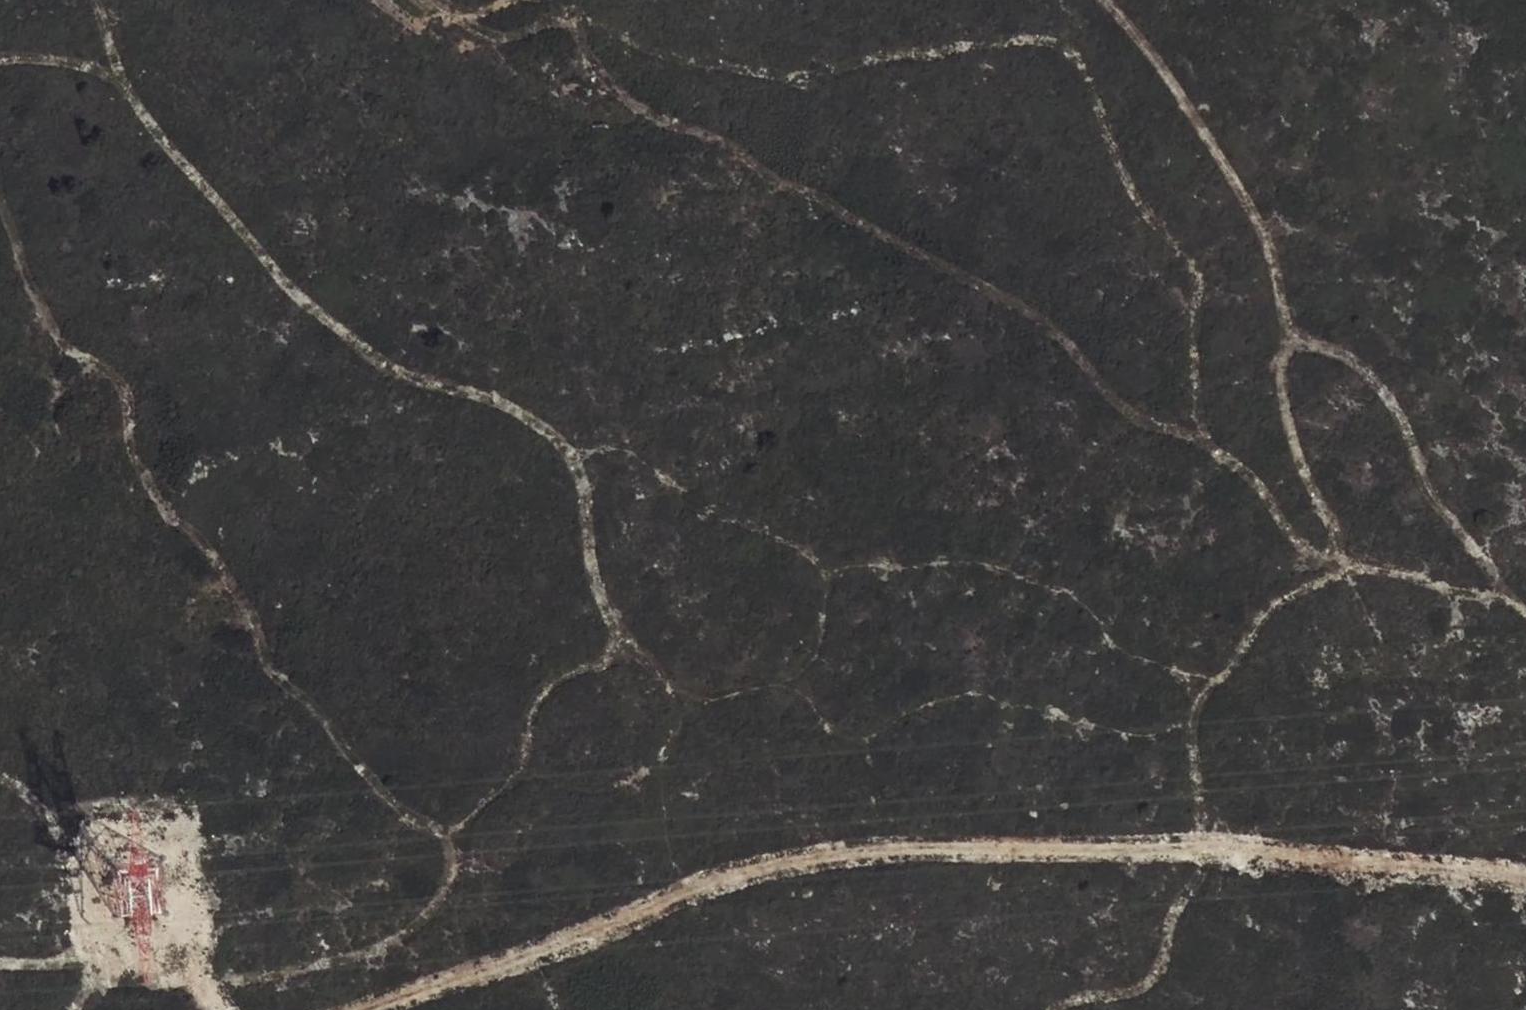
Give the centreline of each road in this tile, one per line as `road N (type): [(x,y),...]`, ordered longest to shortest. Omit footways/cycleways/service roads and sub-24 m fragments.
road 1 (track): [(1525,880),(1430,861),(1092,851),(807,857),(750,868),(655,910),(336,1009)]

